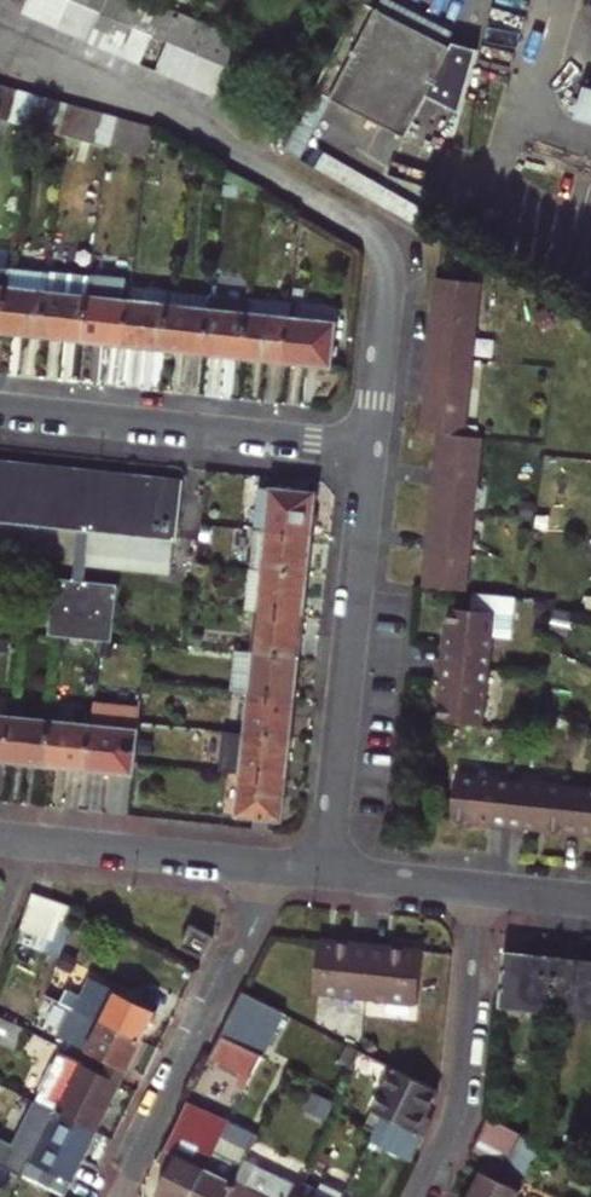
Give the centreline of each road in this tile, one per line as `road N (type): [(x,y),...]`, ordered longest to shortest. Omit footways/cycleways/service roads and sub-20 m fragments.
road 1 (residential): [(371,448),(323,874)]
road 2 (residential): [(371,448),(0,409)]
road 3 (residential): [(267,867),(245,941),(118,1196)]
road 4 (residential): [(415,1196),(453,1112),(478,889)]
road 5 (residential): [(0,840),(267,867)]
road 6 (residential): [(396,253),(371,448)]
road 7 (residential): [(323,874),(478,889)]

